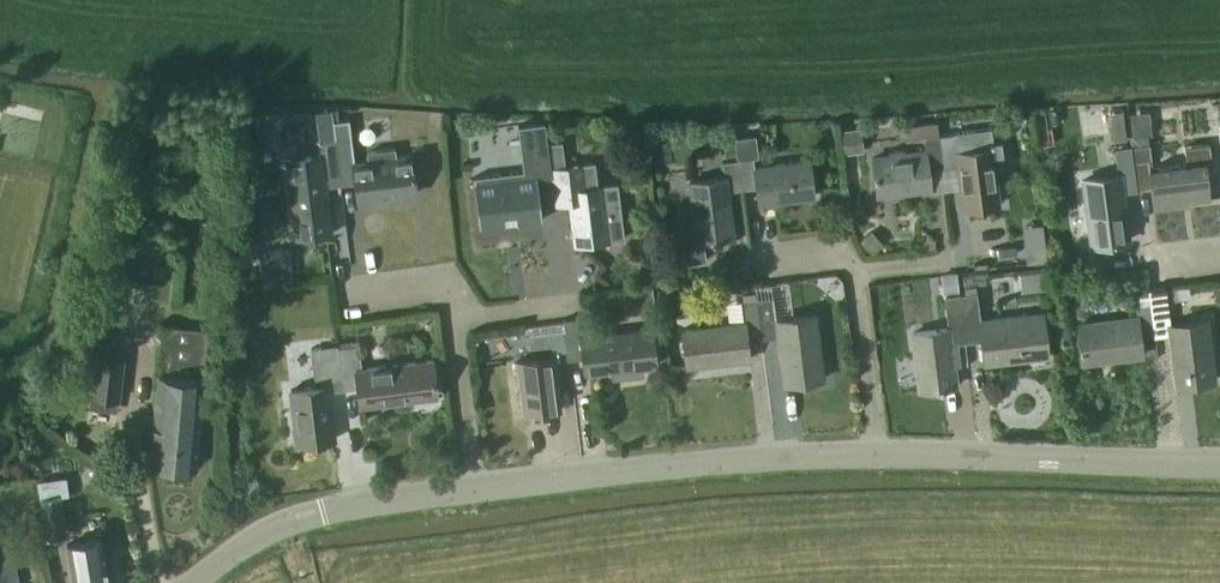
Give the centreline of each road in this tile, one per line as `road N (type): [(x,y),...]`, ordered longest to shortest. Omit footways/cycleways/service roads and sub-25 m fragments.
road 1 (tertiary): [(296,520),(688,466),(881,457),(1219,465)]

